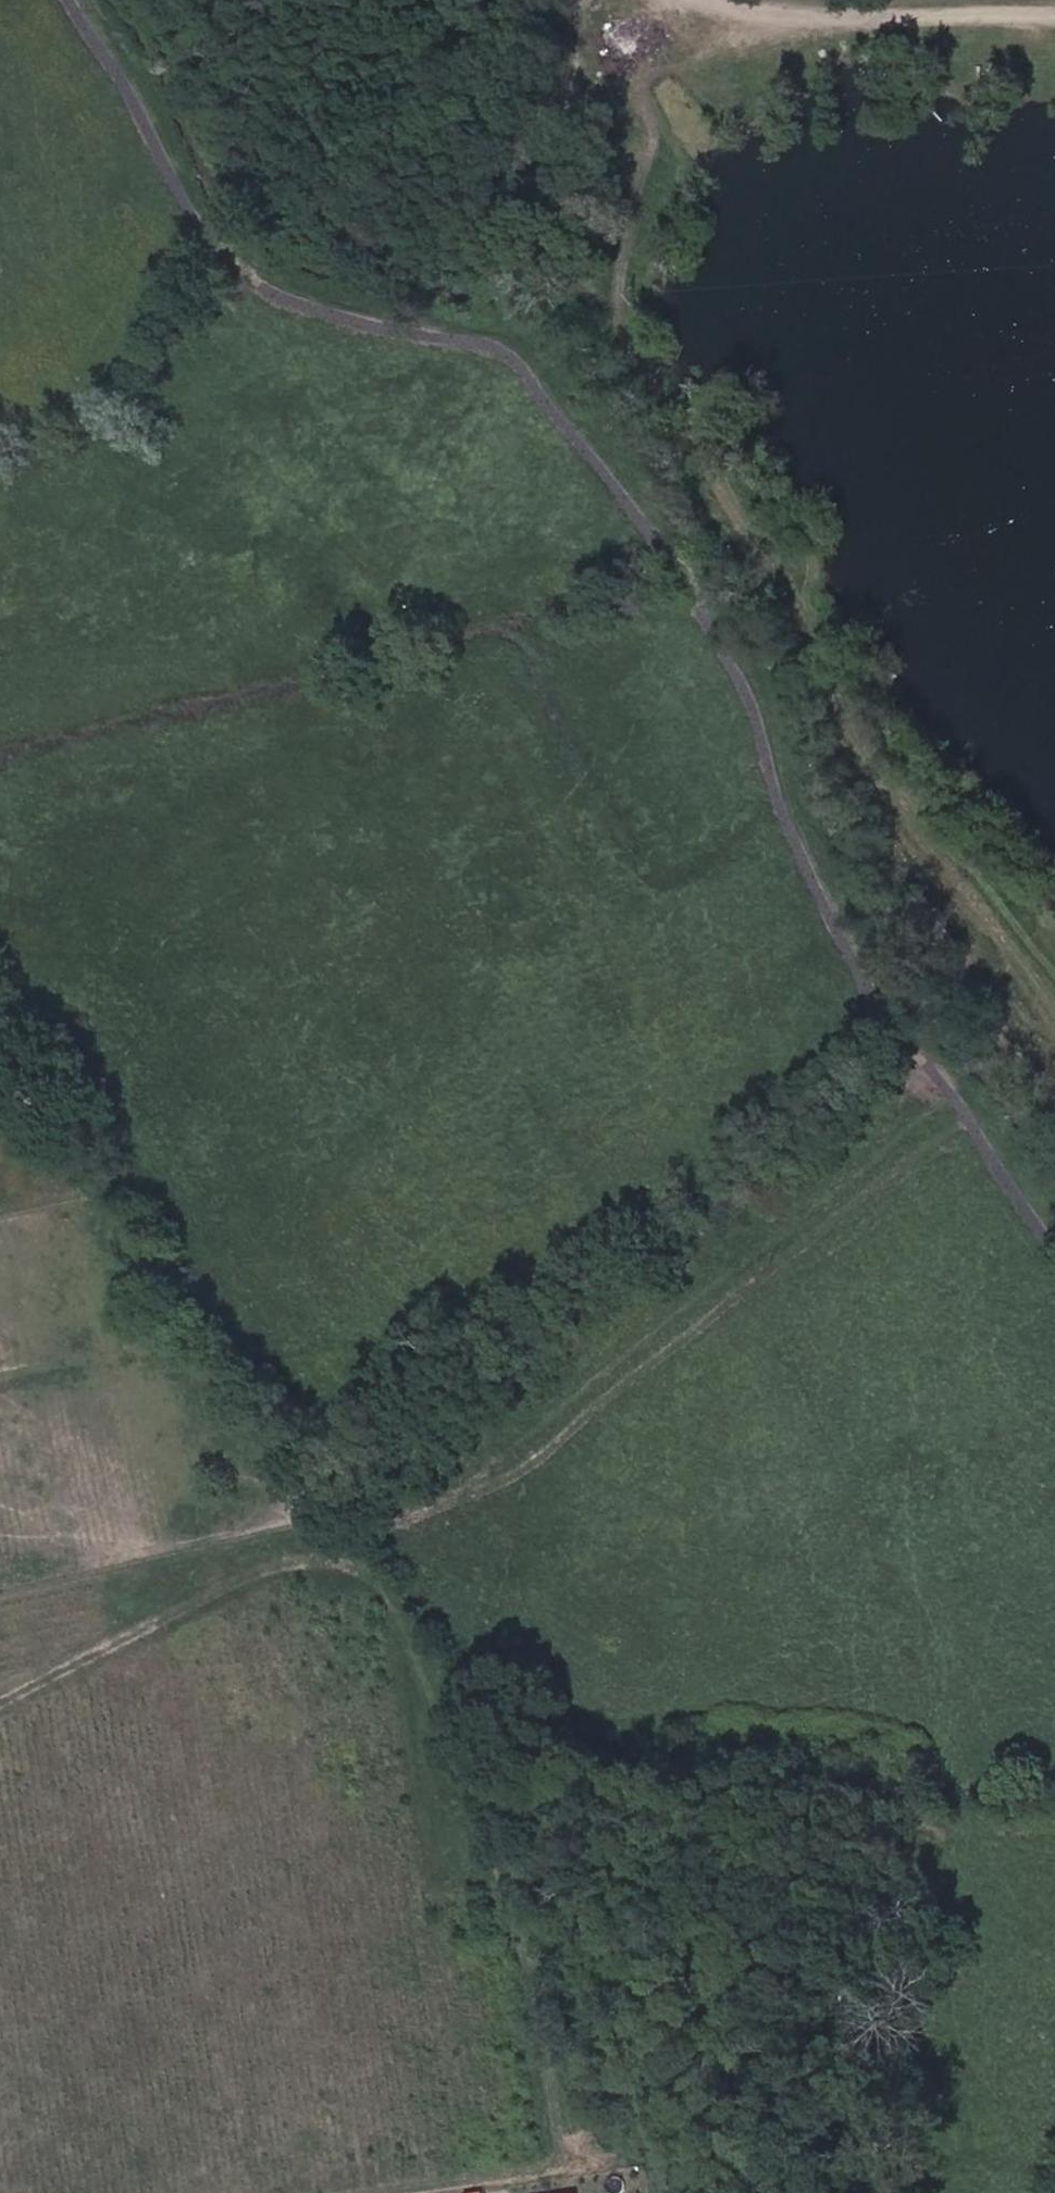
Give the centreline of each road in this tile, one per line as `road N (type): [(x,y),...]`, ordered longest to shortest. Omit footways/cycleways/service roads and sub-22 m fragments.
road 1 (track): [(768,0),(797,14),(1054,11)]

